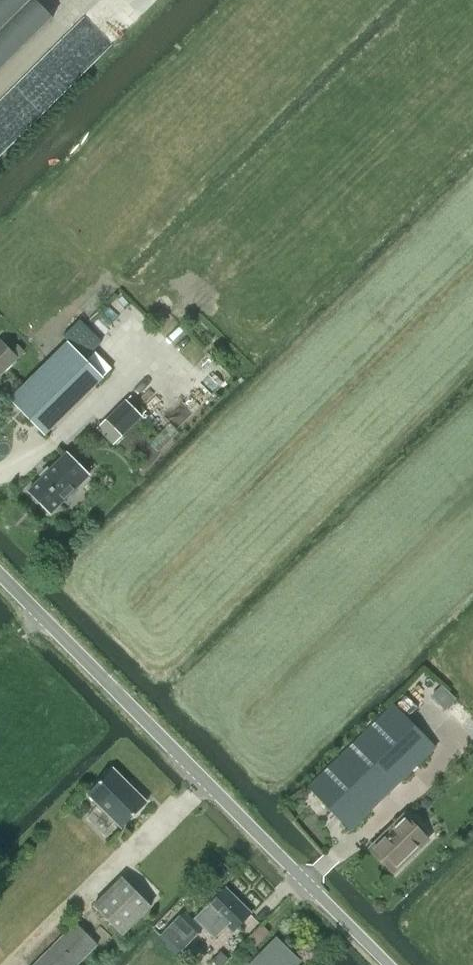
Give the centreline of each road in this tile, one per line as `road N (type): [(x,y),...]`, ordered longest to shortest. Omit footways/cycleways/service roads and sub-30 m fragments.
road 1 (unclassified): [(389,964),(0,575)]

